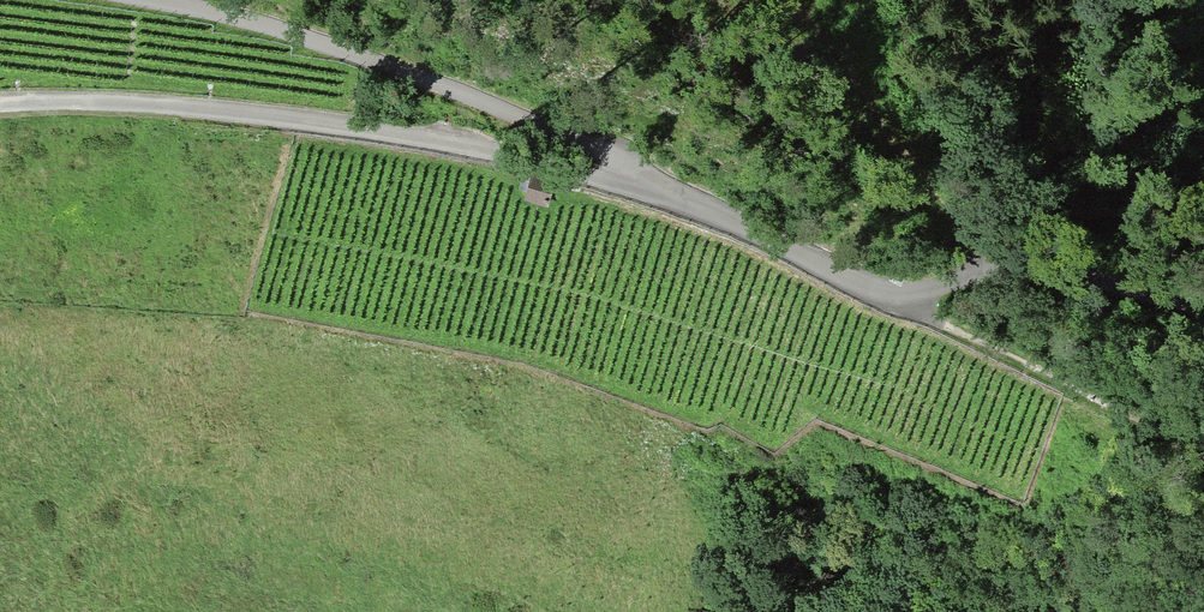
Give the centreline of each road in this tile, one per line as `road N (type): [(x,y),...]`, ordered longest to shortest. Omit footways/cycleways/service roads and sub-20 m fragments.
road 1 (track): [(632,185),(447,140),(319,120),(85,102),(0,104)]
road 2 (track): [(632,185),(620,163),(527,117),(295,35),(154,0)]
road 3 (track): [(1203,312),(1035,266),(904,299)]
road 4 (track): [(904,299),(632,185)]

